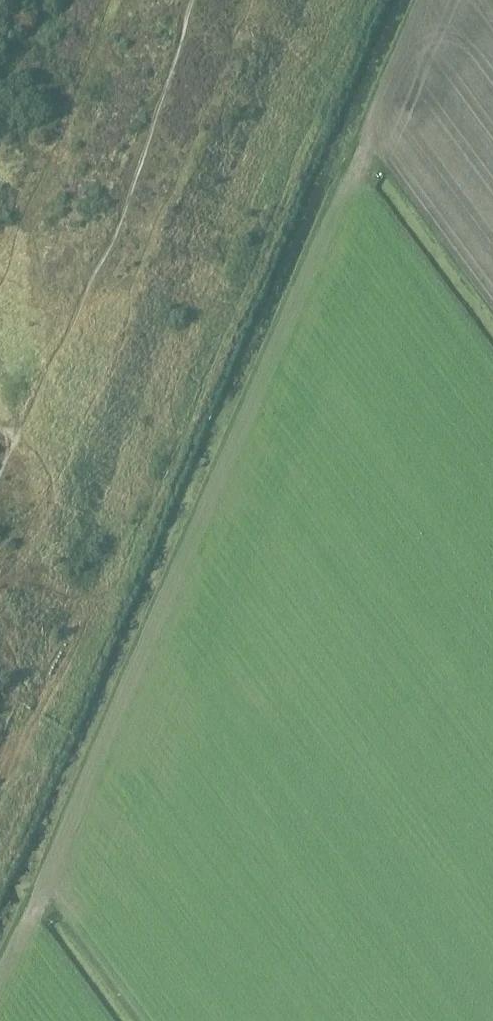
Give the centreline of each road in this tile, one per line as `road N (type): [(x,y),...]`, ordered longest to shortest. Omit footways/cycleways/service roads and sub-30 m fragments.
road 1 (track): [(0,969),(333,207),(371,204),(492,366)]
road 2 (track): [(68,649),(0,793)]

